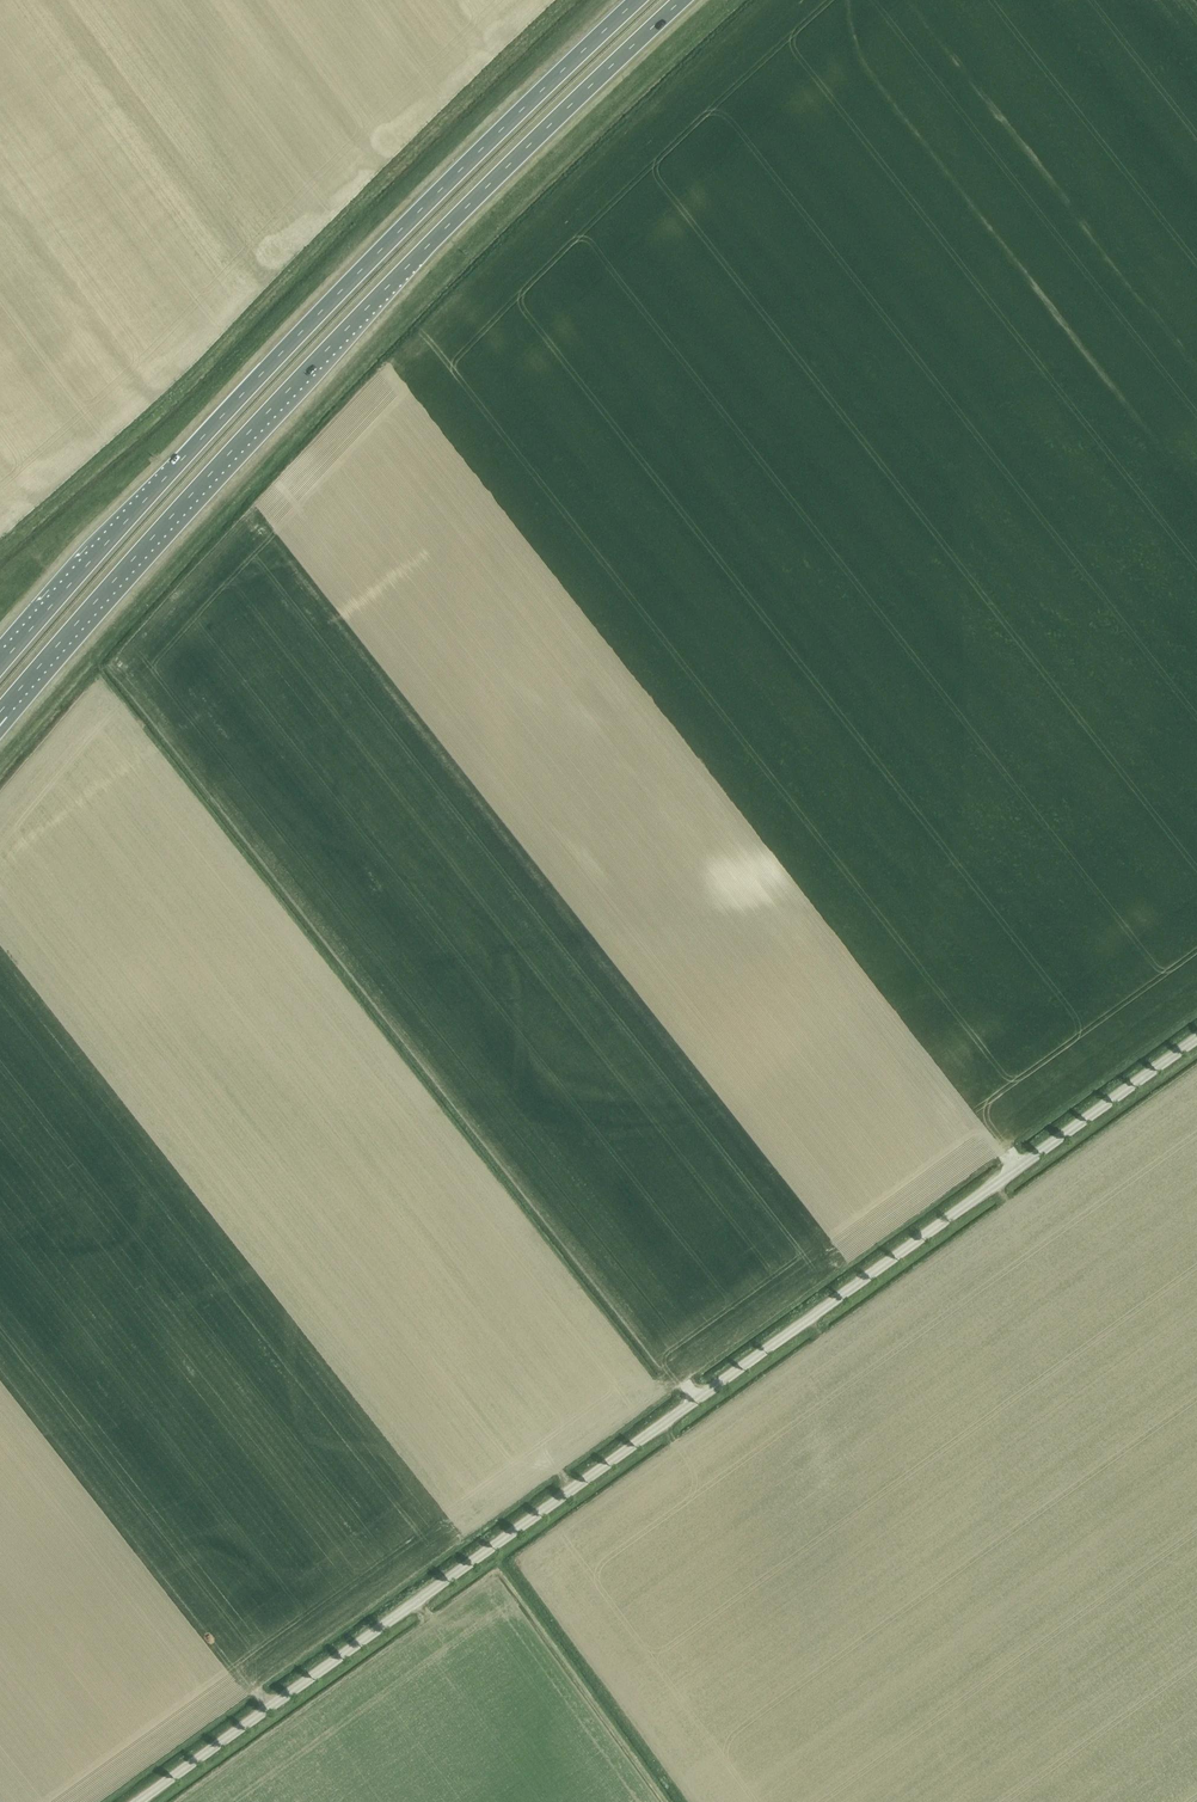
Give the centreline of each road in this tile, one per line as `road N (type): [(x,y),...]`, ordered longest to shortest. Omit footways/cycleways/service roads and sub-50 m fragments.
road 1 (unclassified): [(137,1801),(1196,1039)]
road 2 (trunk): [(2,710),(313,364),(683,0)]
road 3 (trunk): [(639,0),(254,382),(0,665)]

